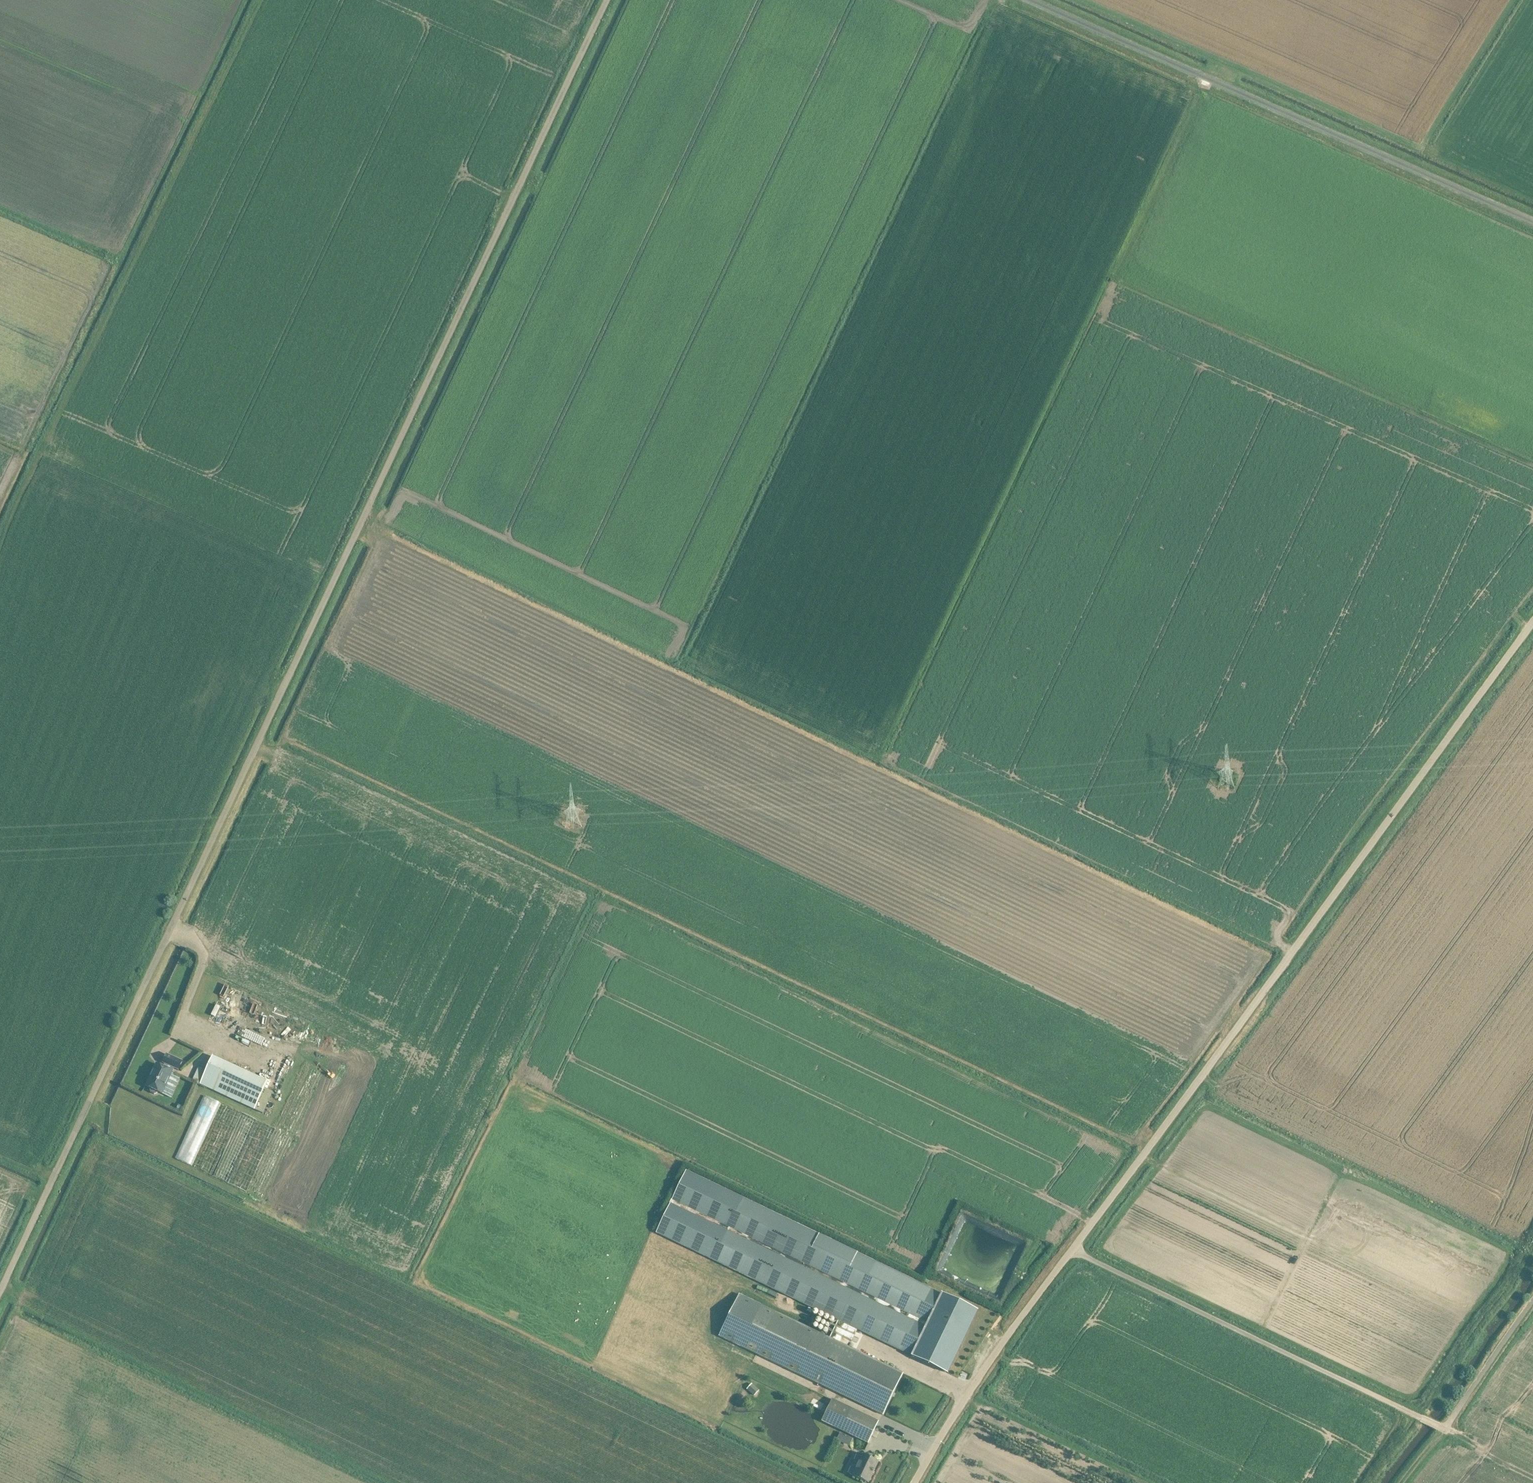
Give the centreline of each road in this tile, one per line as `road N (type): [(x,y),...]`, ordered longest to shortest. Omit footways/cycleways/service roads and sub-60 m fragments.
road 1 (unclassified): [(0,1289),(608,0)]
road 2 (unclassified): [(915,1482),(993,1356),(1532,619)]
road 3 (unclassified): [(1532,225),(1027,0)]

